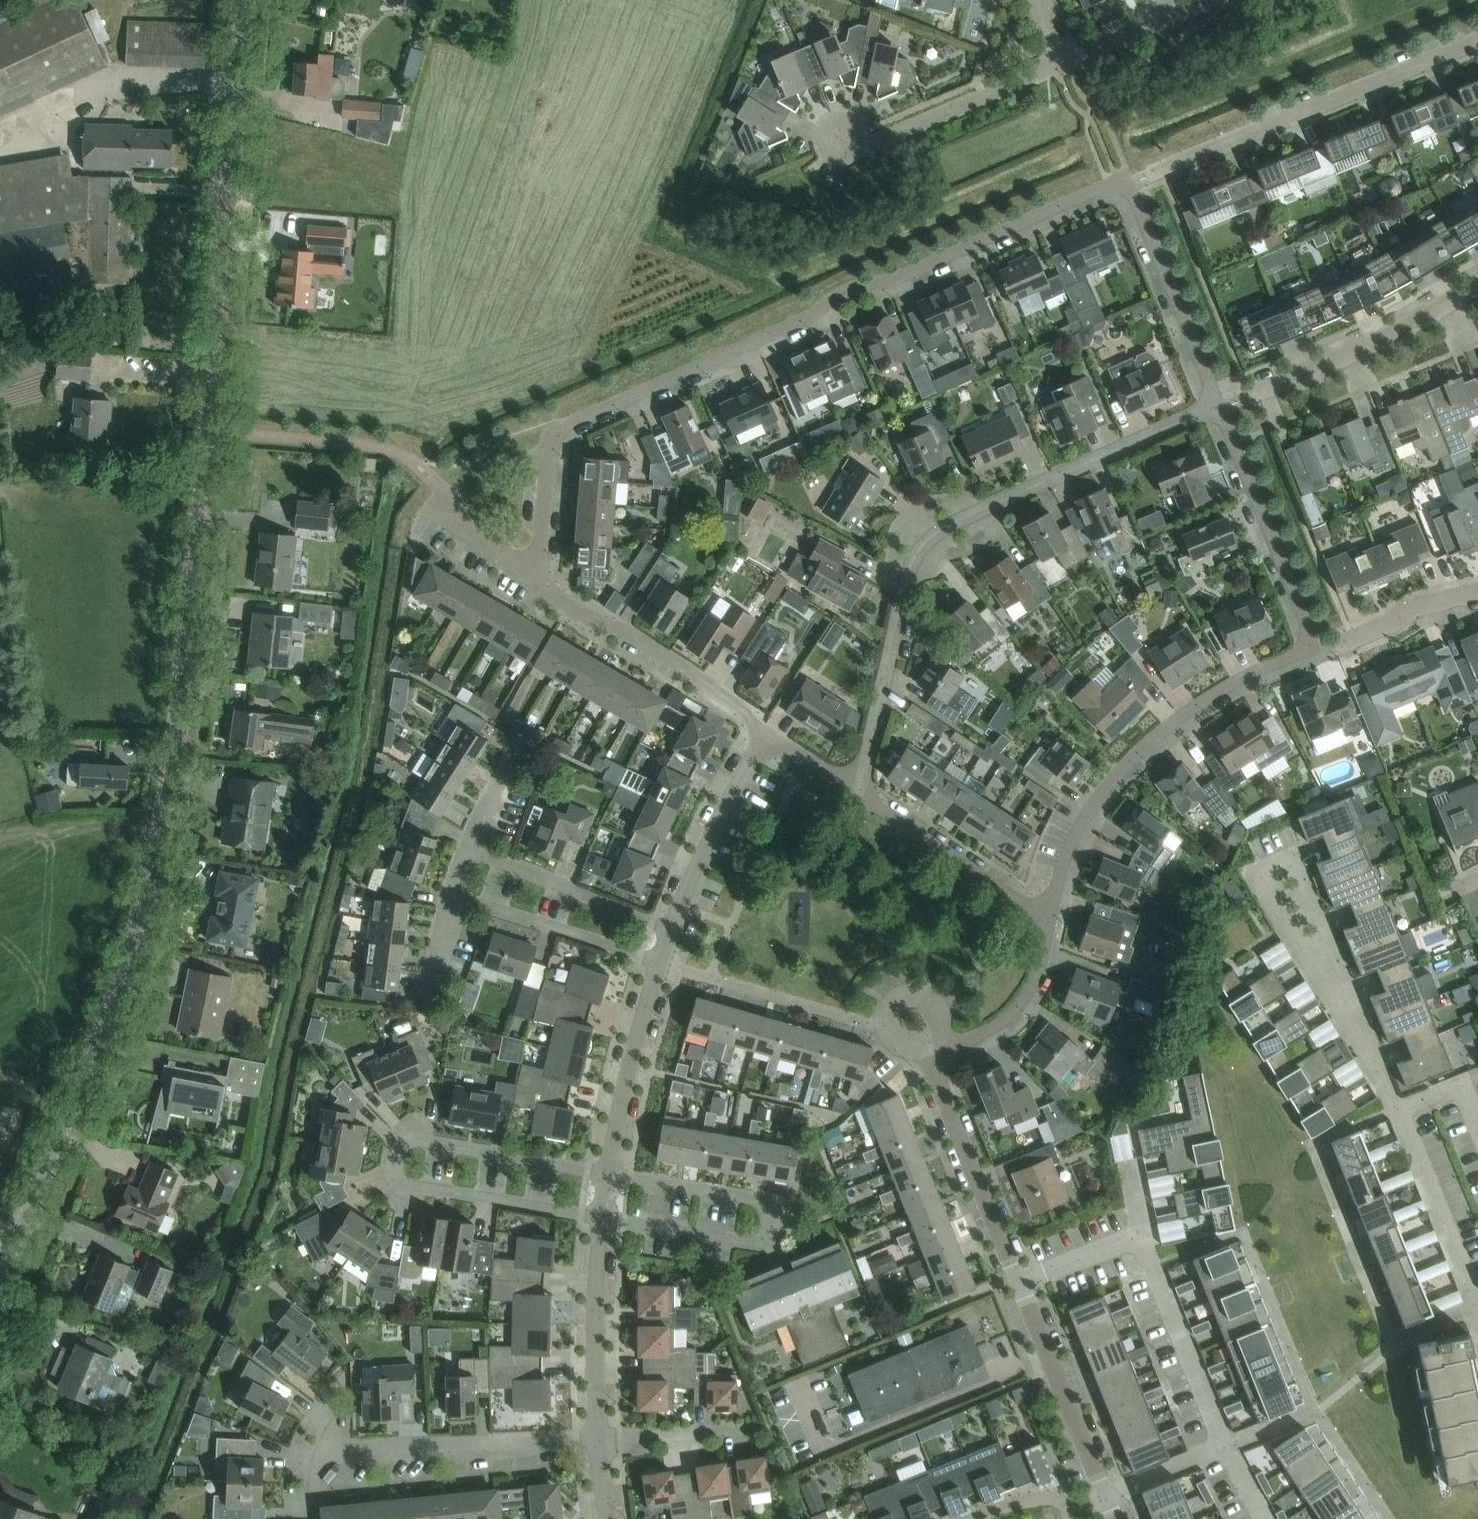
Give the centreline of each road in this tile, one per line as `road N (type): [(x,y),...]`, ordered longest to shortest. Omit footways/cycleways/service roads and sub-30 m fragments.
road 1 (unclassified): [(0,1271),(103,1031),(159,836),(177,729),(241,0)]
road 2 (residential): [(1218,405),(1127,178),(556,436),(549,452),(542,579)]
road 3 (unknown): [(213,337),(296,373),(343,380),(545,324),(564,302),(577,180),(629,119),(644,41),(668,0)]
road 4 (residential): [(1048,918),(1083,819),(1128,760),(1217,692),(1312,648),(1218,405)]
road 5 (residential): [(857,791),(901,589),(924,547),(998,503),(1218,405)]
road 6 (residential): [(600,1218),(404,1184),(394,1172),(399,1145),(413,1137),(608,1172)]
road 7 (residential): [(1477,1302),(1391,1338),(1316,1144),(1397,1108)]
road 8 (residential): [(600,1218),(753,1244),(771,1236),(775,1212),(762,1200),(608,1172)]
road 9 (residential): [(1152,175),(1477,42)]
road 10 (residential): [(299,1447),(598,1438)]
road 11 (residential): [(1276,851),(1397,1108)]
road 12 (residential): [(768,732),(542,579)]
road 13 (residential): [(1250,394),(1418,322),(1477,286)]
road 14 (residential): [(837,138),(873,141),(1060,58)]
road 15 (residential): [(1104,1498),(1014,1277)]
road 16 (residential): [(1014,1277),(930,1061)]
road 17 (residential): [(1104,1498),(1316,1409)]
road 18 (residential): [(1048,918),(857,791)]
road 19 (residential): [(670,929),(768,732)]
road 20 (residential): [(598,1438),(600,1218)]
road 21 (residential): [(657,963),(449,894)]
road 22 (residential): [(670,929),(467,848)]
road 23 (residential): [(608,1172),(657,963)]
road 24 (residential): [(930,1061),(989,1030),(1024,999),(1048,918)]
road 25 (residential): [(1397,1108),(1472,1287)]
road 26 (track): [(0,840),(74,825),(159,836)]
road 27 (residential): [(1060,58),(1201,0)]
road 28 (residential): [(542,579),(430,479)]
road 29 (residential): [(1338,641),(1477,591)]
road 30 (residential): [(598,1438),(744,1431)]
road 31 (residential): [(1014,1277),(1139,1229)]
road 32 (residential): [(898,1040),(891,1011),(915,995),(935,1005),(940,1020),(924,1044)]

